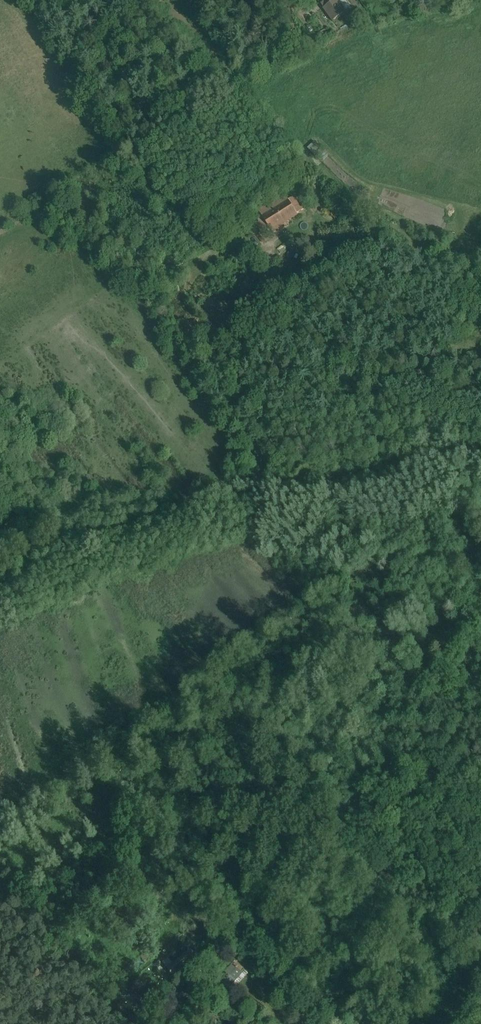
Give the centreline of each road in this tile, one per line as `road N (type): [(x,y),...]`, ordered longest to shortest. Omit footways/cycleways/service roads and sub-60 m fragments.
road 1 (track): [(0,566),(194,501),(266,464),(232,417),(260,288)]

